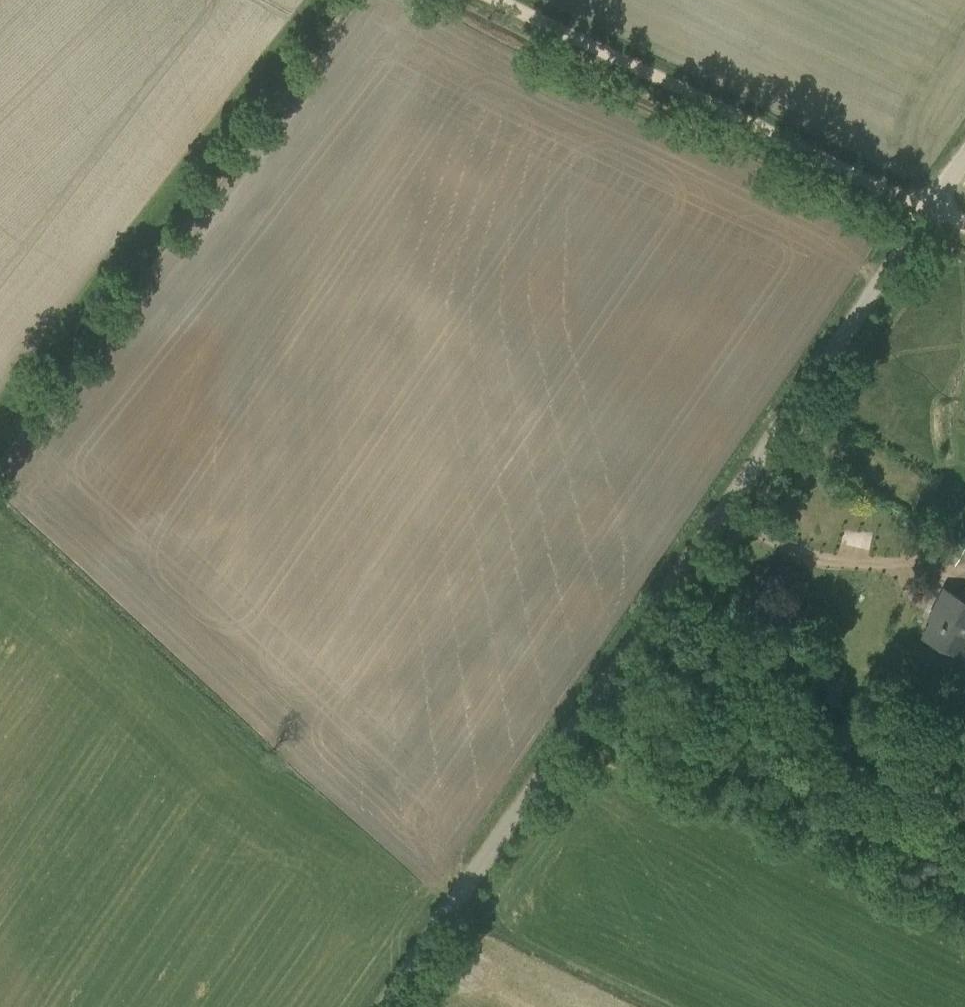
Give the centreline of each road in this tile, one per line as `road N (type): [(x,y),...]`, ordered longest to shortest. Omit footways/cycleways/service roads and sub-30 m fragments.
road 1 (tertiary): [(389,1006),(964,160)]
road 2 (track): [(495,0),(964,226)]

